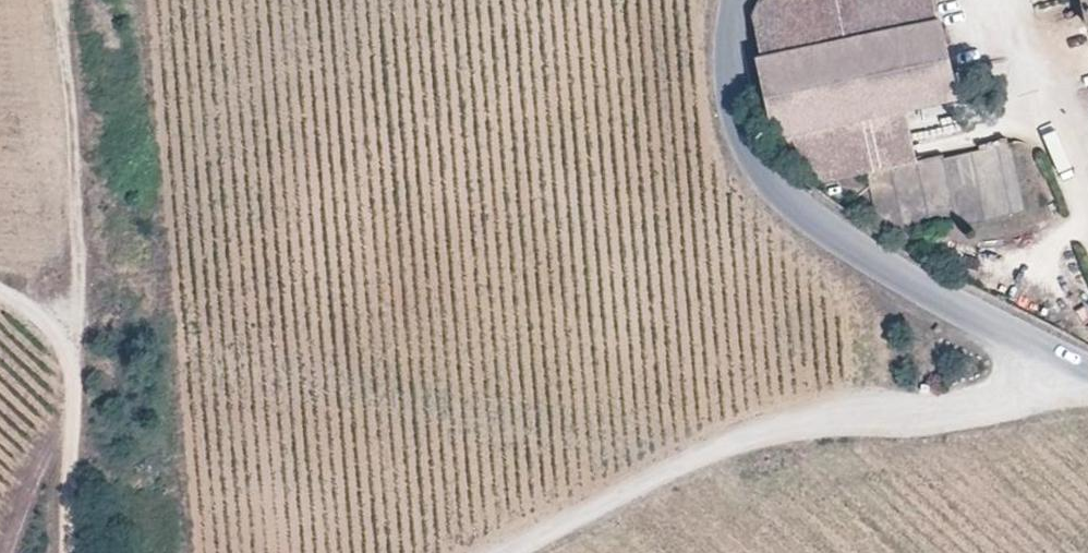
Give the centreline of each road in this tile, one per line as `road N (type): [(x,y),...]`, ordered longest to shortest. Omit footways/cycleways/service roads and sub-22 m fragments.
road 1 (track): [(518,552),(756,442),(962,407),(1064,369)]
road 2 (tertiary): [(1087,376),(1064,369),(800,202),(758,153),(737,88),(741,0)]
road 3 (track): [(65,0),(76,162),(70,388)]
road 4 (track): [(0,292),(42,325),(70,388),(70,552)]

